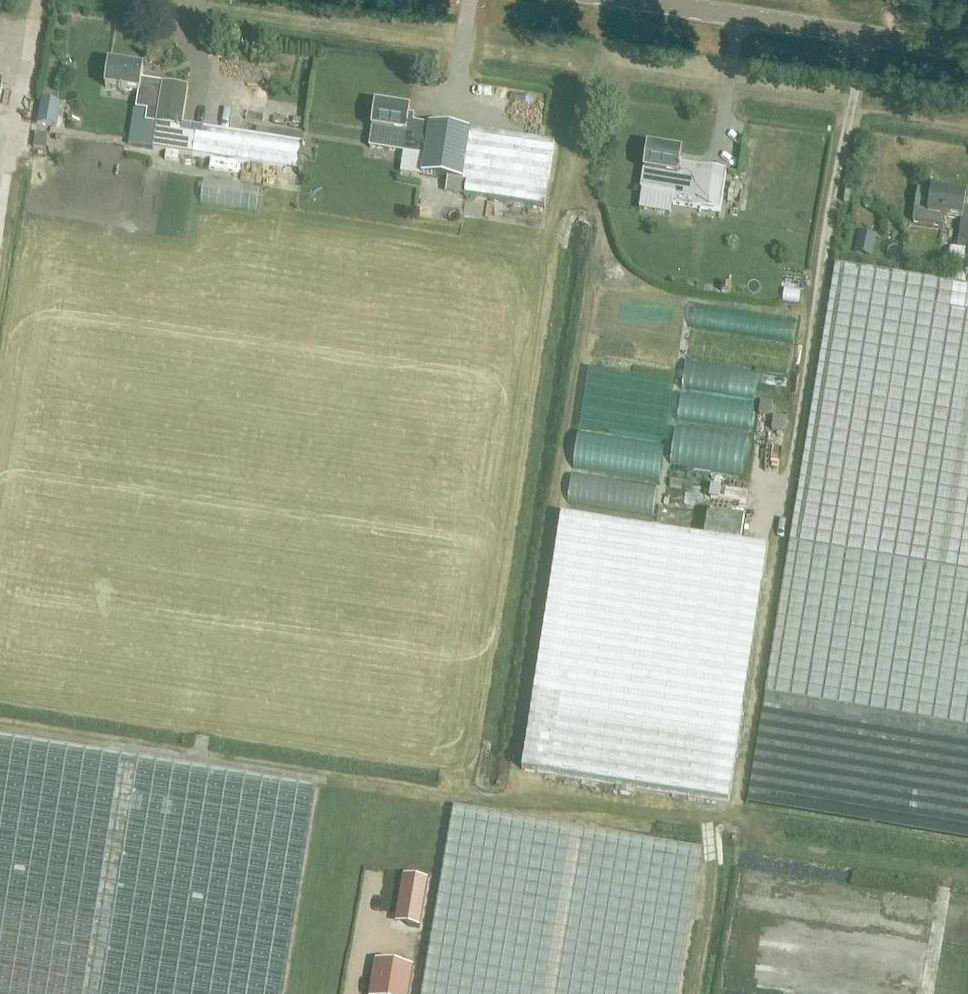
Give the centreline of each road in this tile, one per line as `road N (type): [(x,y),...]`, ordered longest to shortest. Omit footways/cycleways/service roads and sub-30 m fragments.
road 1 (unclassified): [(967,53),(631,0)]

